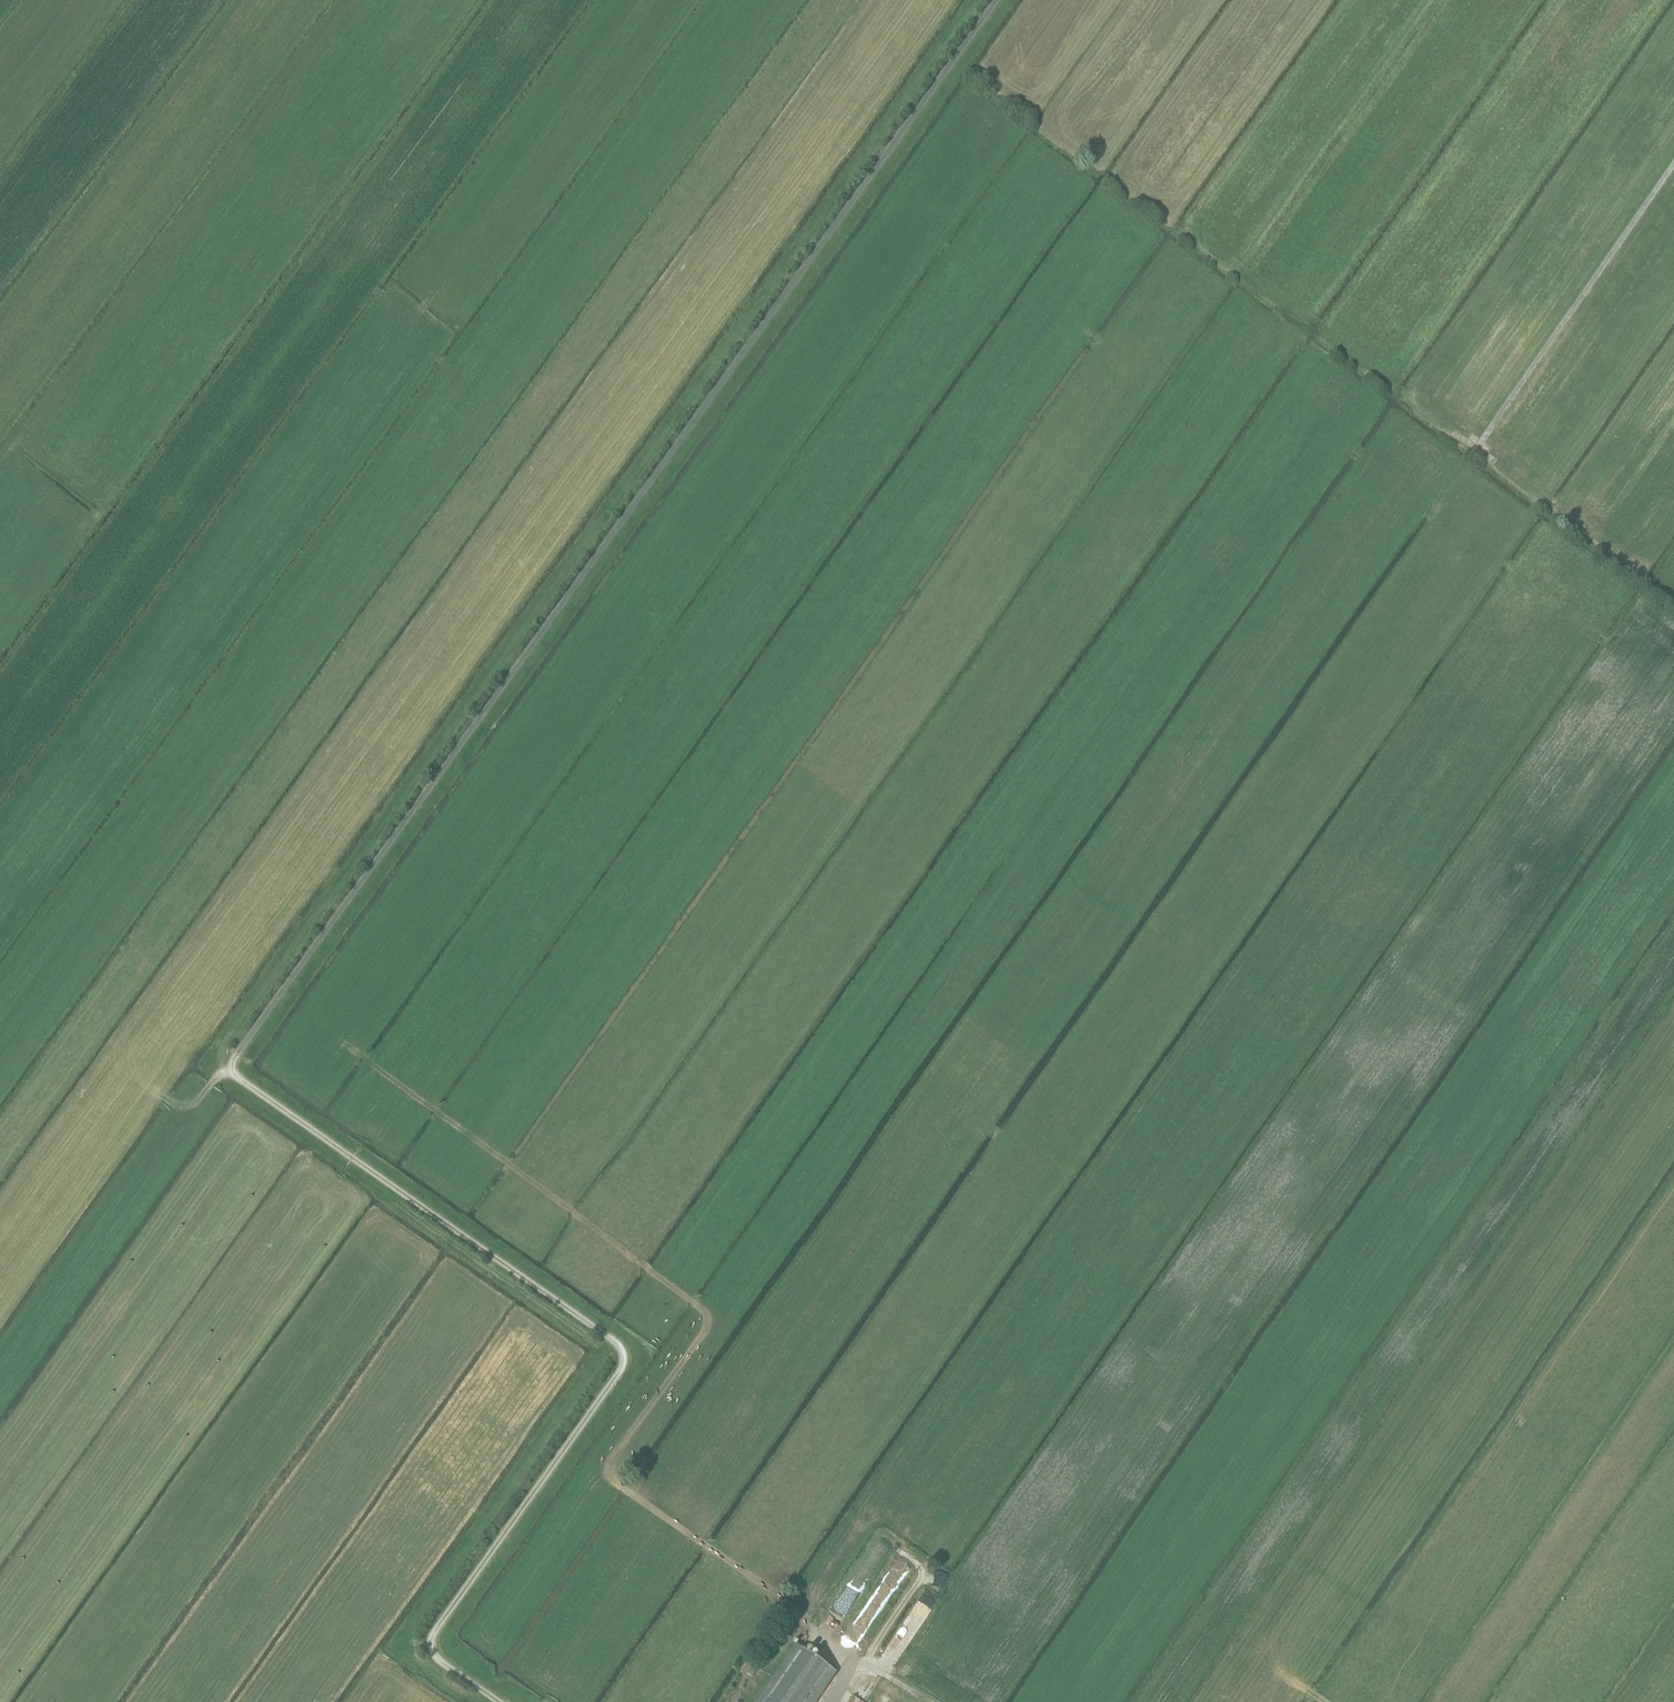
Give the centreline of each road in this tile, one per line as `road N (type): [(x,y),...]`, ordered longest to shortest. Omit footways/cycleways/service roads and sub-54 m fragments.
road 1 (track): [(849,1667),(775,1591),(610,1473),(704,1333),(698,1304),(350,1048)]
road 2 (track): [(1673,165),(1478,447)]

